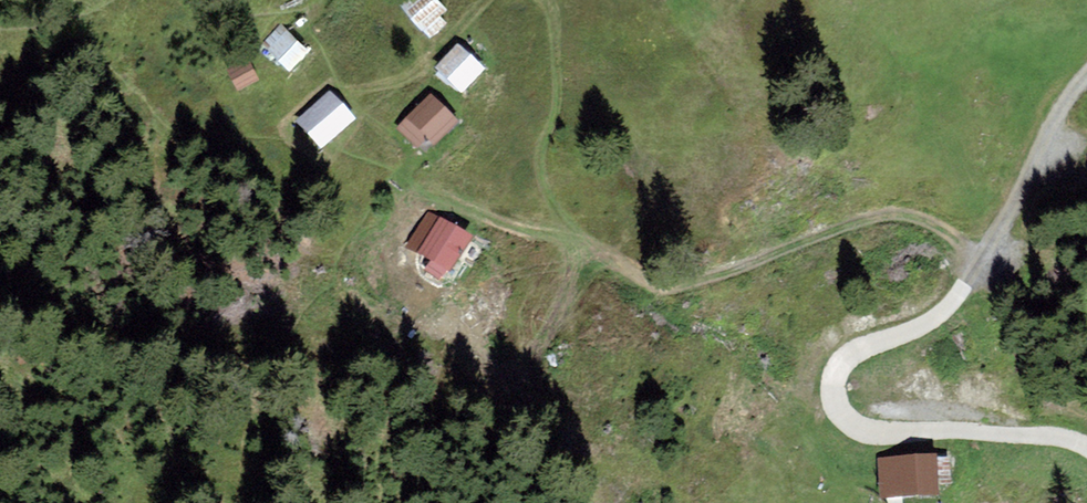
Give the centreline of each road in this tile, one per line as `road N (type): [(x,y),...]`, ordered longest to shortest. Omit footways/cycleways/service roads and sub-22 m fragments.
road 1 (track): [(980,246),(956,290),(903,331),(844,348),(812,379),(831,419),(874,437),(985,432),(1053,437),(1086,452)]
road 2 (track): [(560,226),(626,265),(731,254),(861,212),(927,219),(980,246)]
road 3 (track): [(560,226),(526,141),(545,82),(539,0)]
road 4 (track): [(980,246),(1021,147),(1061,80),(1086,57)]

